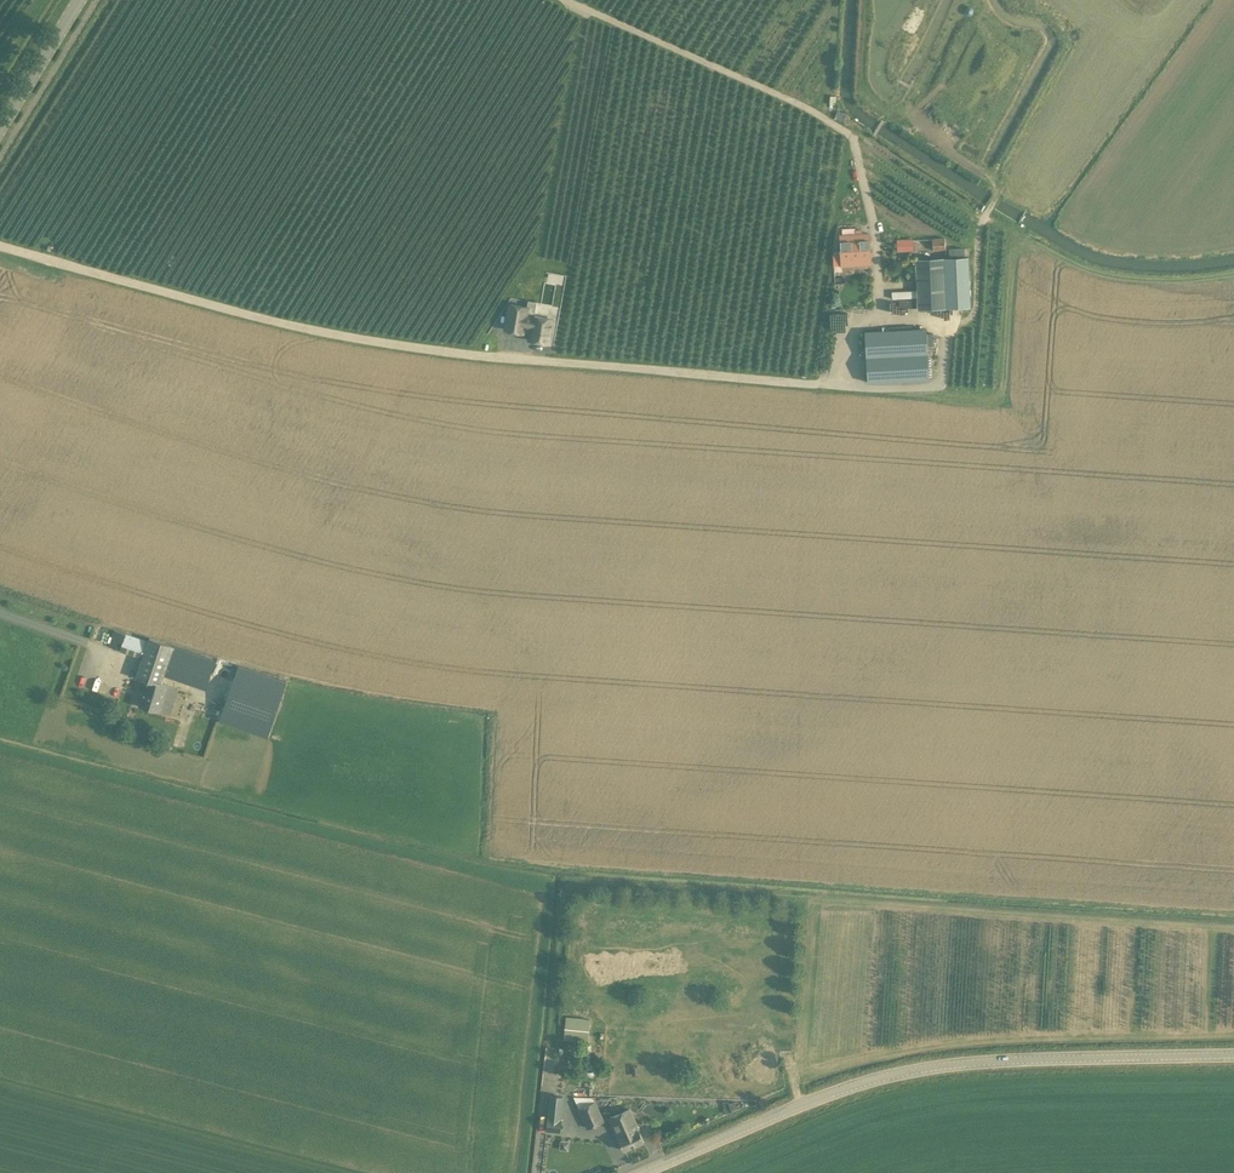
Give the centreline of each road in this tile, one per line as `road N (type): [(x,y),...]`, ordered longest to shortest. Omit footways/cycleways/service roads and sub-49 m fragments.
road 1 (unclassified): [(643,1172),(796,1107),(910,1073),(1018,1061),(1233,1056)]
road 2 (tertiary): [(0,129),(79,0)]

